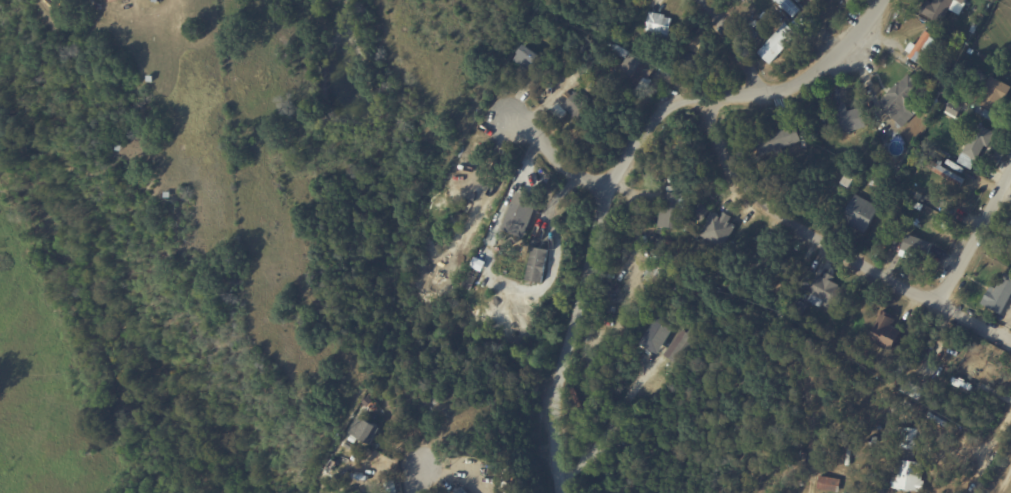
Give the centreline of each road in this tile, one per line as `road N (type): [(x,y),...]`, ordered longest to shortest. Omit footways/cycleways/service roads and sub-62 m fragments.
road 1 (residential): [(876,0),(856,40),(785,86),(720,107),(673,103),(601,190),(549,381),(550,492)]
road 2 (residential): [(720,107),(751,192),(1010,347)]
road 3 (residential): [(1010,174),(944,308)]

